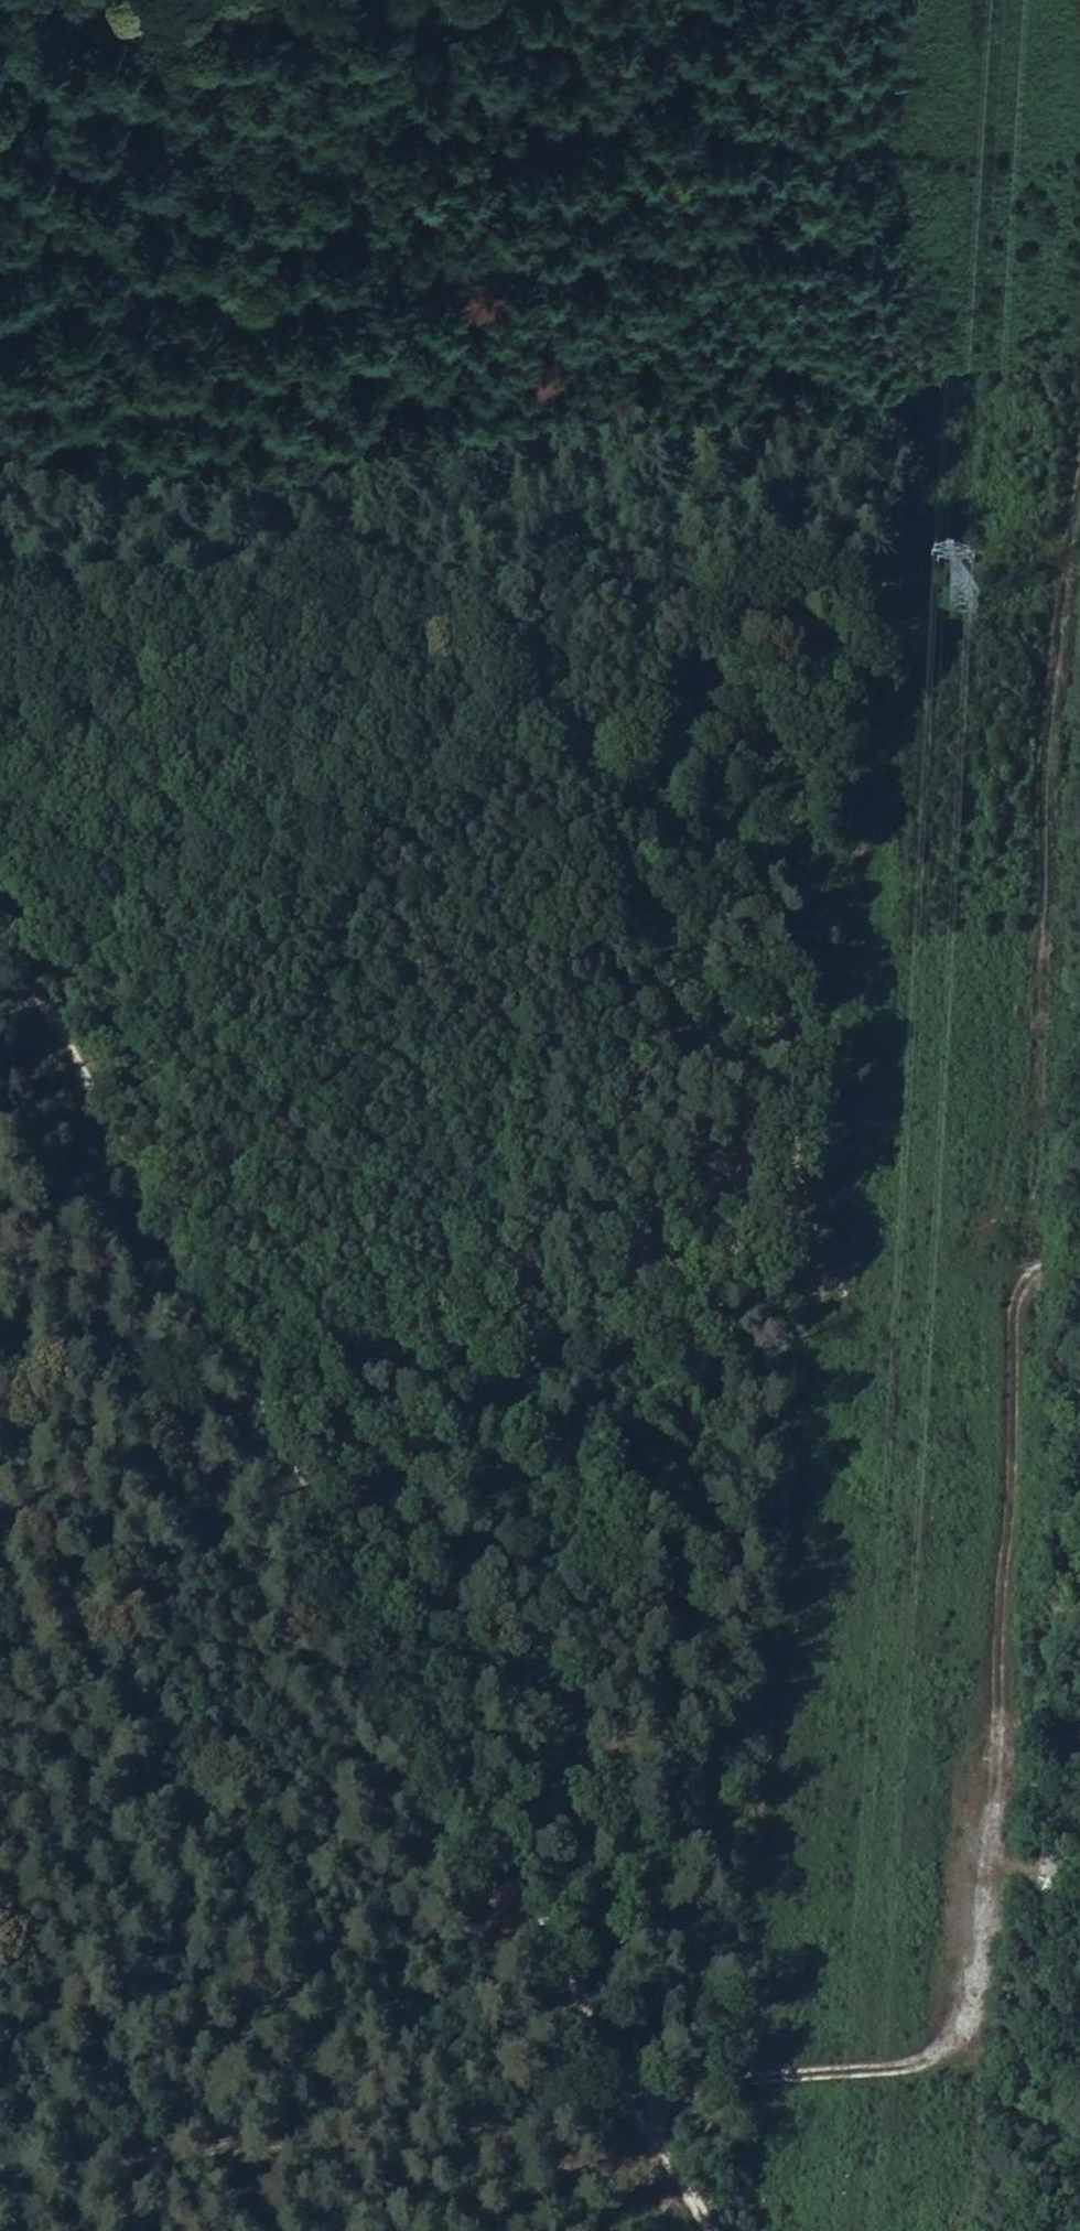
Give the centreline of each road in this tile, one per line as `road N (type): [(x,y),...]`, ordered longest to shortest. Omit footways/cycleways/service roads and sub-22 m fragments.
road 1 (track): [(690,2230),(0,945)]

